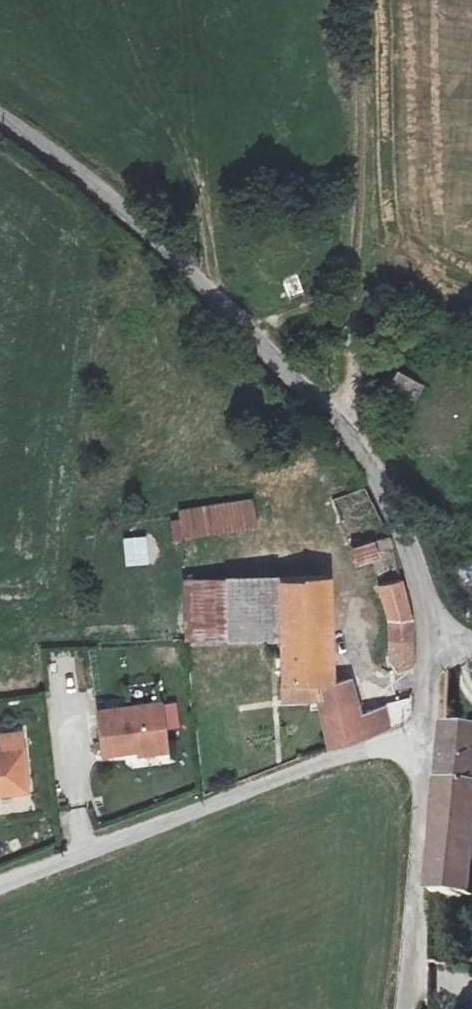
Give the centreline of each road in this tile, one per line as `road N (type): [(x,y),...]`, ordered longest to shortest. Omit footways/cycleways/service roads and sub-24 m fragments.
road 1 (unclassified): [(0,123),(96,190),(238,321),(348,443),(402,527),(432,635)]
road 2 (unclassified): [(425,727),(0,888)]
road 3 (track): [(362,0),(357,279),(338,303),(248,332)]
road 4 (unclassified): [(425,727),(405,1008)]

